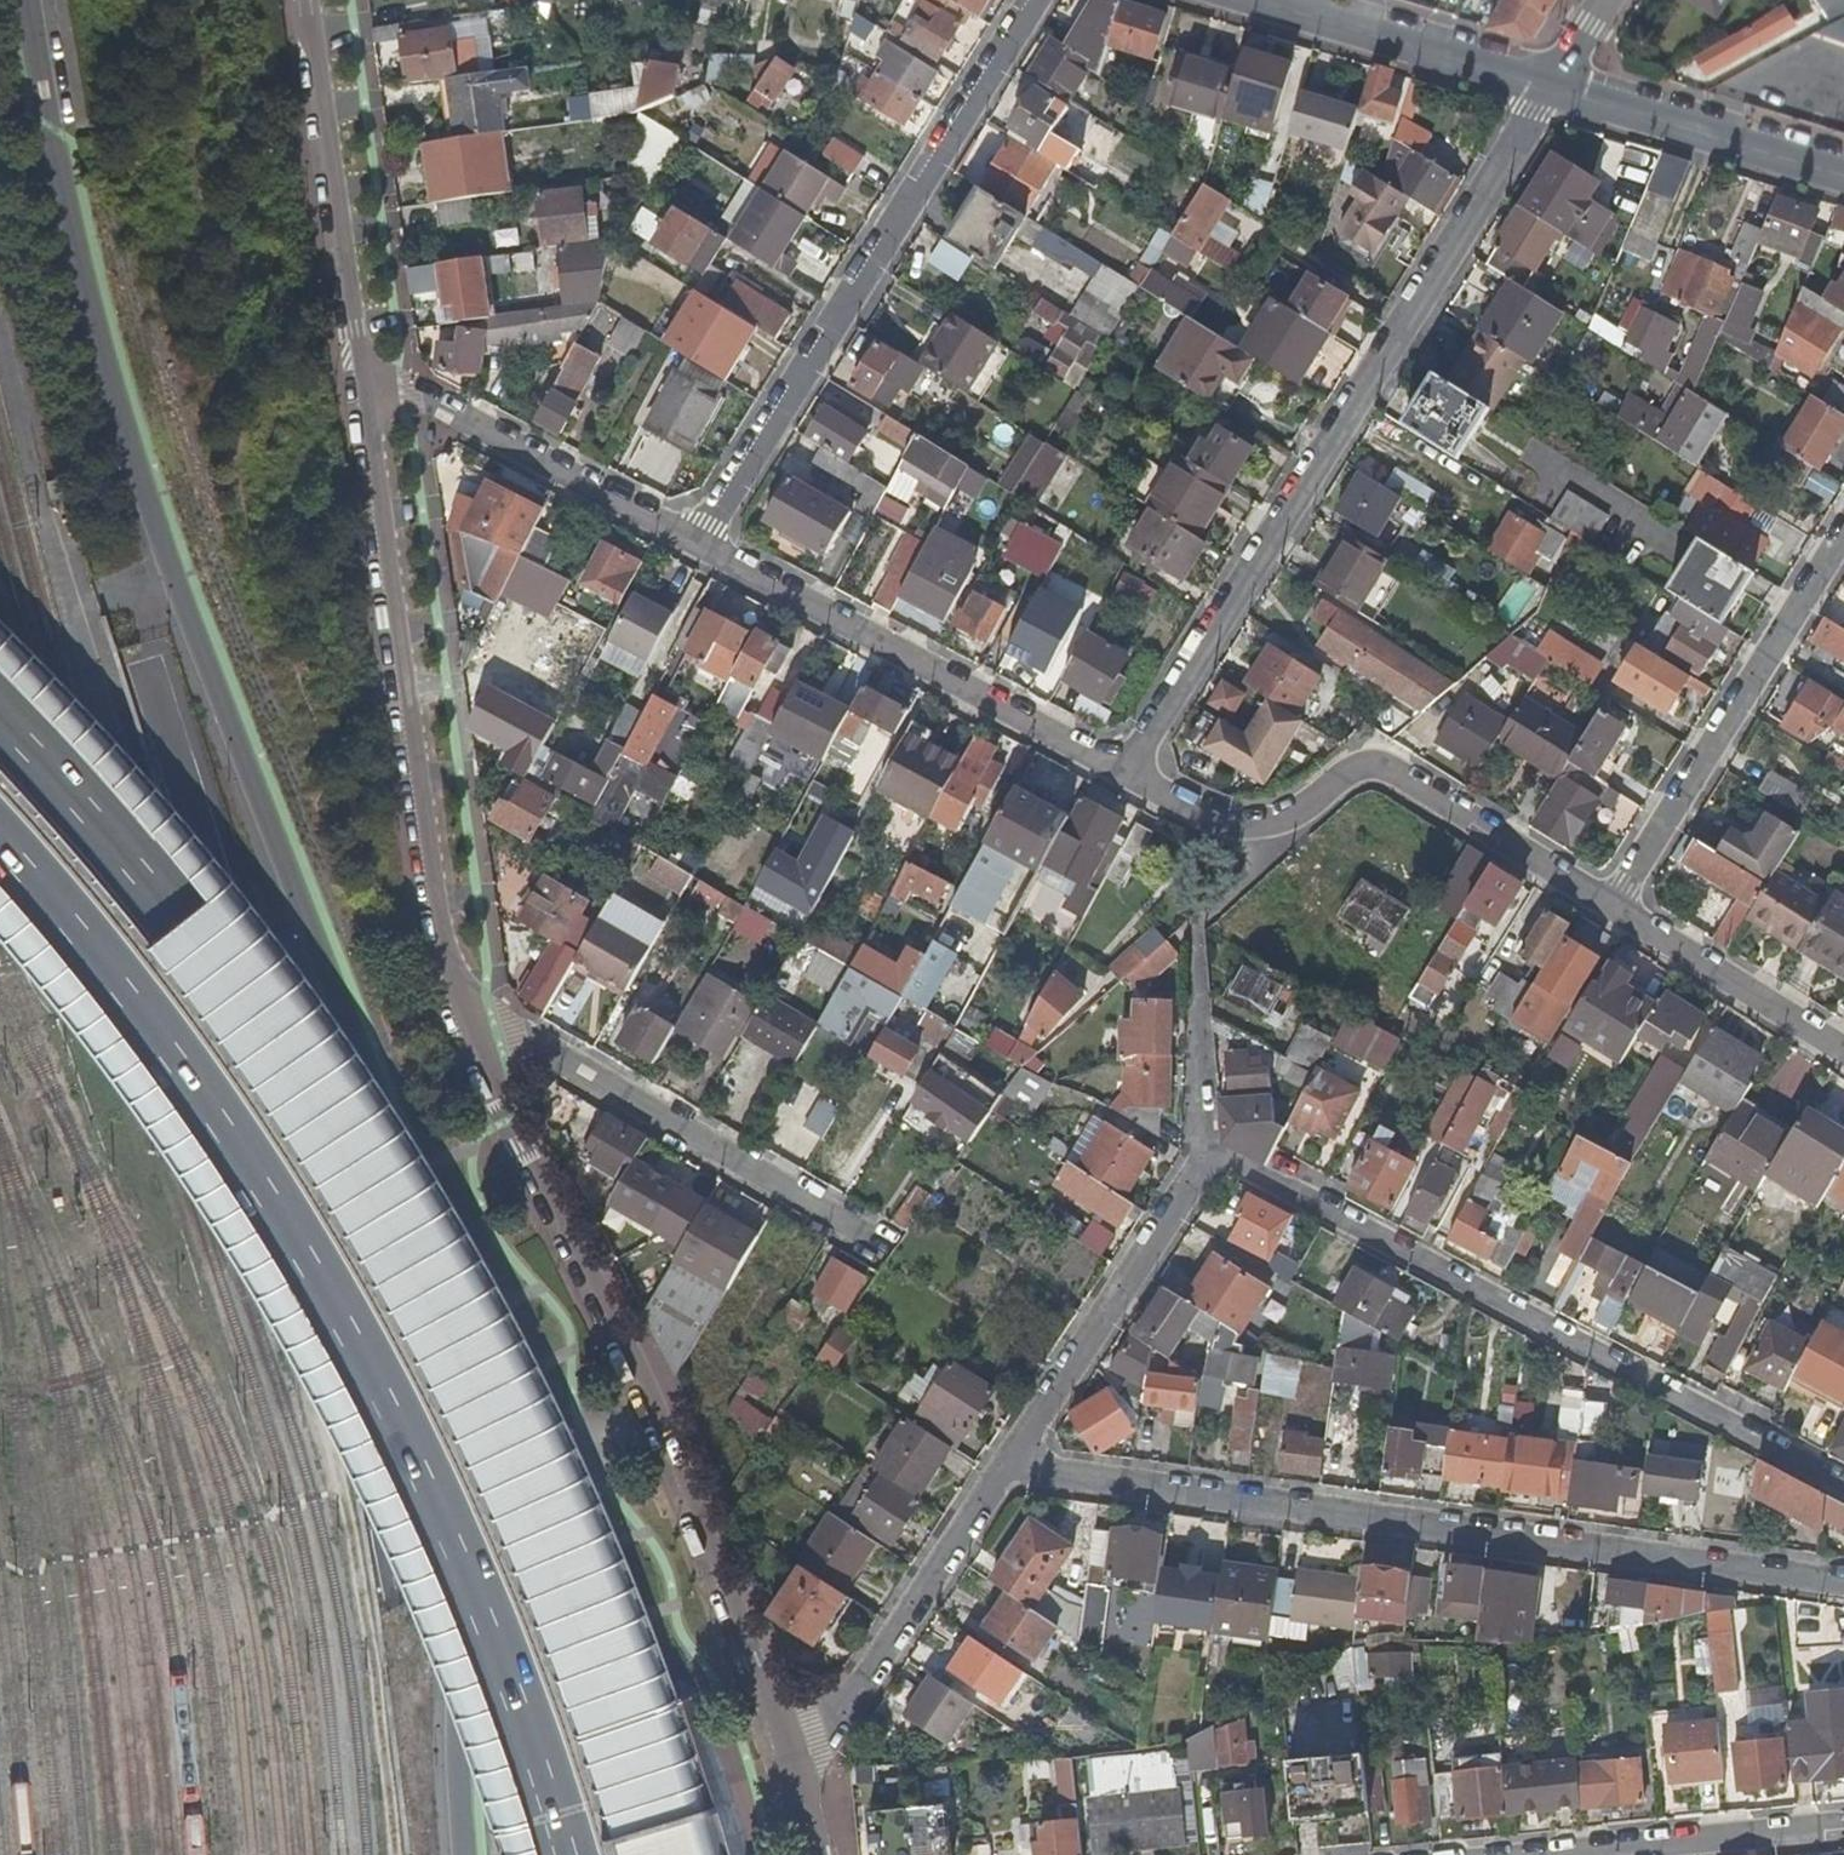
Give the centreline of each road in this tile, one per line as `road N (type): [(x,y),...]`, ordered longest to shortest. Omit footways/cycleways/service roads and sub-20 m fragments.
road 1 (tertiary): [(31,0),(78,240),(196,643),(451,1319),(463,1409),(471,1854)]
road 2 (motorway): [(673,1854),(623,1697),(561,1541),(469,1347),(341,1129),(191,927),(0,721)]
road 3 (motorway): [(0,846),(172,1055),(284,1226),(395,1428),(495,1651),(564,1854)]
road 4 (residential): [(994,1466),(1843,1587)]
road 5 (residential): [(1128,773),(1550,88)]
road 6 (tertiary): [(793,1759),(700,1497),(636,1351),(471,1036)]
road 7 (tertiary): [(471,1036),(442,967),(424,898),(365,487),(363,385)]
road 8 (residential): [(1036,0),(703,543)]
road 9 (residential): [(1613,913),(1389,766),(1356,771),(1295,814),(1261,822),(1214,816),(1128,773)]
road 10 (residential): [(1128,773),(703,543)]
road 11 (residential): [(883,1251),(503,1034),(471,1036)]
road 12 (residential): [(1843,536),(1613,913)]
road 13 (tertiary): [(363,385),(304,0)]
road 14 (residential): [(703,543),(413,399),(363,385)]
road 15 (residential): [(994,1466),(1201,1158)]
road 16 (residential): [(793,1759),(823,1748),(994,1466)]
road 17 (tertiary): [(1843,175),(1550,88)]
road 18 (tertiary): [(1550,88),(1261,0)]
road 19 (residential): [(1843,1054),(1613,913)]
road 20 (residential): [(1594,1854),(1843,1830)]

